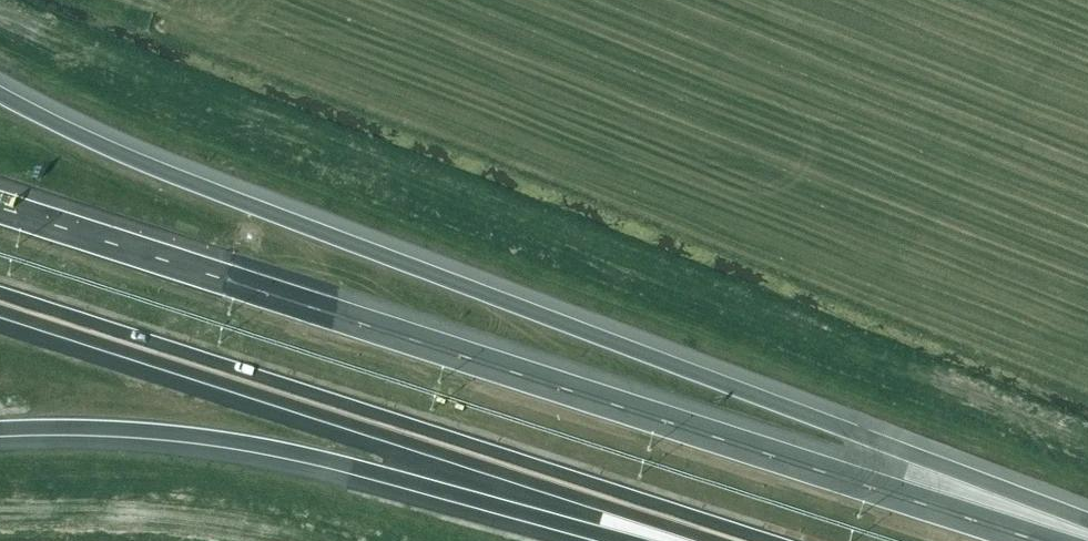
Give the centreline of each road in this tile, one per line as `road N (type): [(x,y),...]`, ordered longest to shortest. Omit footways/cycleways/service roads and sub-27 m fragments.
road 1 (motorway): [(1087,531),(820,419),(95,148),(0,93)]
road 2 (motorway): [(1044,540),(0,206)]
road 3 (motorway): [(0,303),(739,540)]
road 4 (motorway): [(0,438),(160,439),(254,451),(632,540)]

